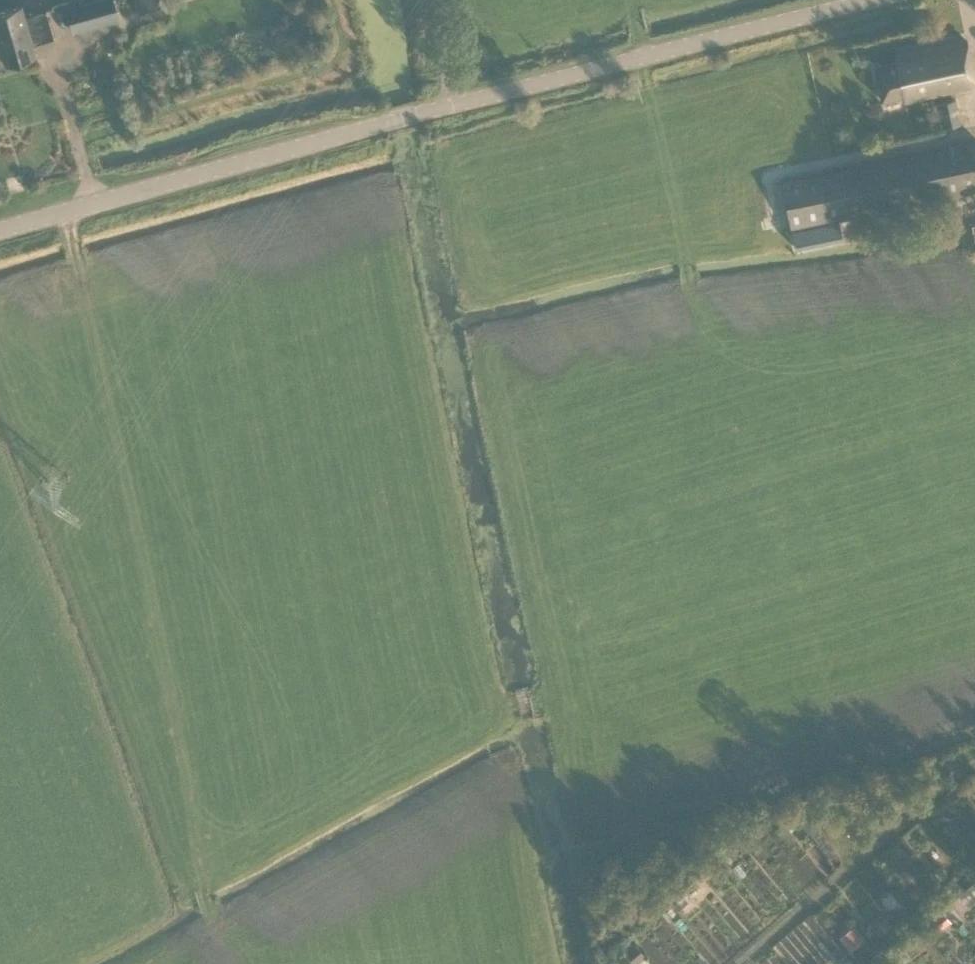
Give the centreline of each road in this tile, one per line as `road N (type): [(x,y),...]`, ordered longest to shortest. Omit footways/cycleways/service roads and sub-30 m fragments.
road 1 (tertiary): [(0,230),(869,0)]
road 2 (track): [(974,763),(741,963)]

